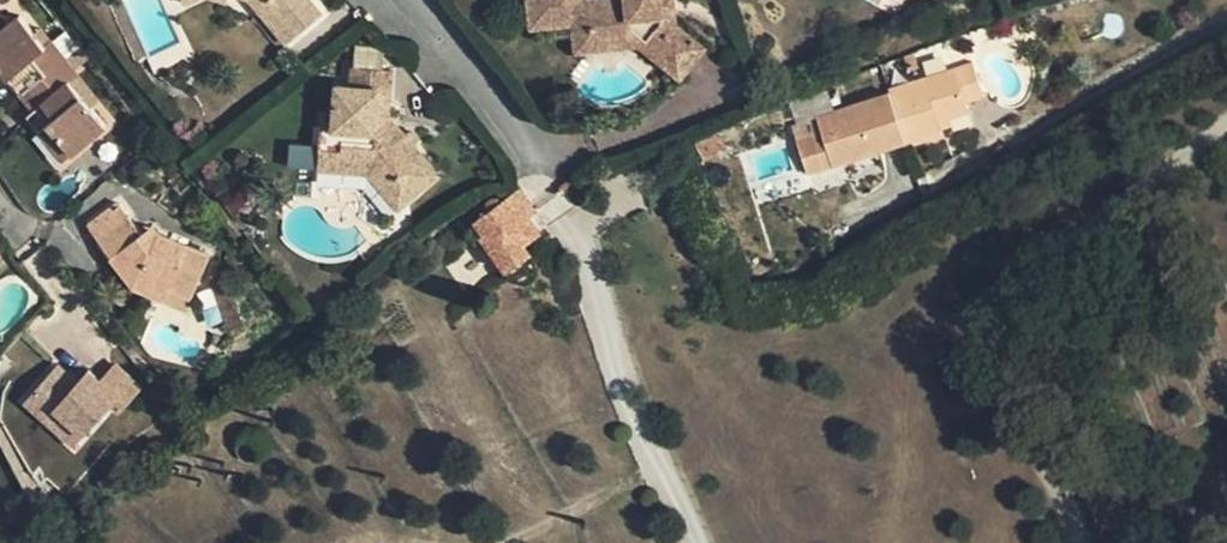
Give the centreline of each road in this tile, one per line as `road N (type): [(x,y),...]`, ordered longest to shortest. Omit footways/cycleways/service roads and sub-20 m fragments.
road 1 (residential): [(393,0),(523,144),(580,252),(692,542)]

